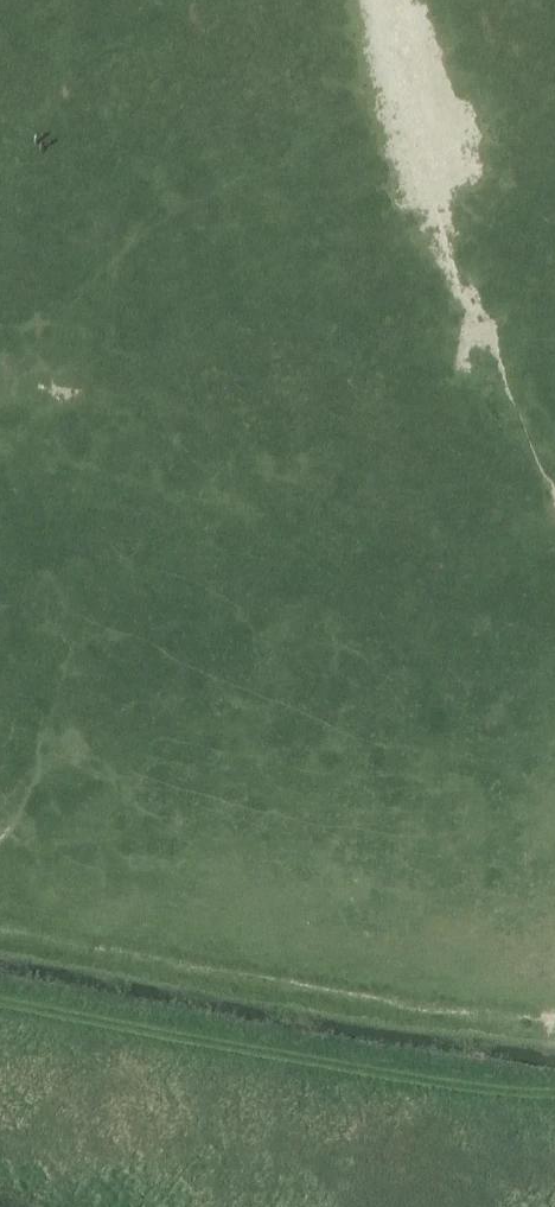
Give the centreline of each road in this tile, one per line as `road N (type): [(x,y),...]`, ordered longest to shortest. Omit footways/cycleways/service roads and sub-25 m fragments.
road 1 (track): [(554,1089),(463,1081),(0,998)]

